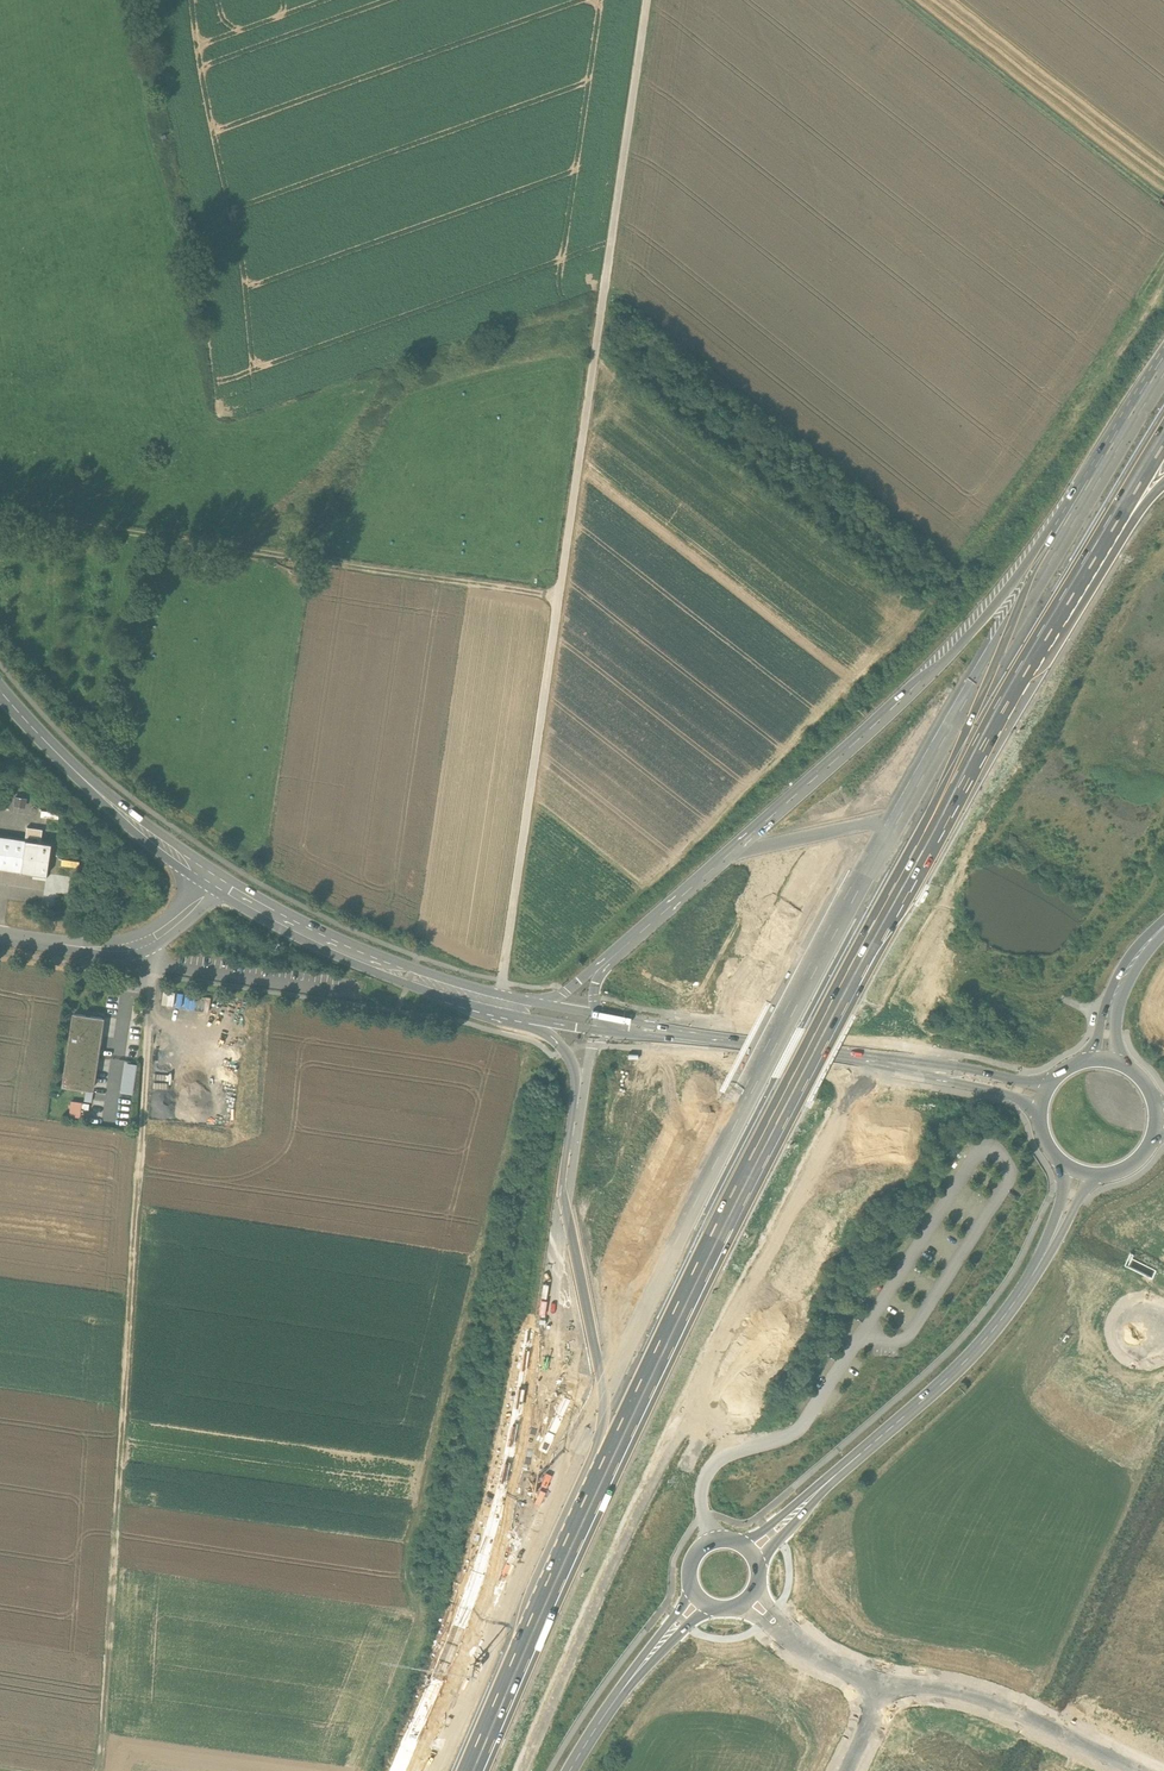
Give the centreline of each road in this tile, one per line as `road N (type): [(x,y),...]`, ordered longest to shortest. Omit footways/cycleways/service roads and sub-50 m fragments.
road 1 (motorway): [(1089,485),(782,1027),(567,1466),(433,1770)]
road 2 (motorway): [(465,1770),(624,1415),(794,1077),(993,715),(1099,546)]
road 3 (track): [(501,995),(648,0)]
road 4 (track): [(152,974),(100,1770)]
road 5 (motorway): [(580,1089),(518,1494),(426,1770)]
road 6 (motorway): [(1089,485),(936,668),(604,966)]
road 7 (track): [(0,514),(558,595)]
road 8 (secondary): [(1052,1085),(595,1014)]
road 9 (secondary): [(594,1031),(1042,1105)]
road 10 (tertiary): [(797,1512),(953,1375),(1048,1251)]
road 11 (secondary): [(211,889),(408,985),(529,1019)]
road 12 (secondary): [(541,1005),(396,962),(222,878)]
road 13 (secondary): [(222,878),(39,734)]
road 14 (unclassified): [(0,936),(90,949),(145,945),(211,889)]
road 15 (secondary): [(39,734),(118,817),(211,889)]
road 16 (motorway): [(1163,921),(1117,976),(1095,1062)]
road 17 (tertiary): [(572,1770),(661,1646)]
road 18 (motorway): [(1117,1065),(1122,999),(1163,932)]
road 19 (motorway): [(1163,372),(1089,485)]
road 20 (motorway): [(1099,546),(1163,433)]

